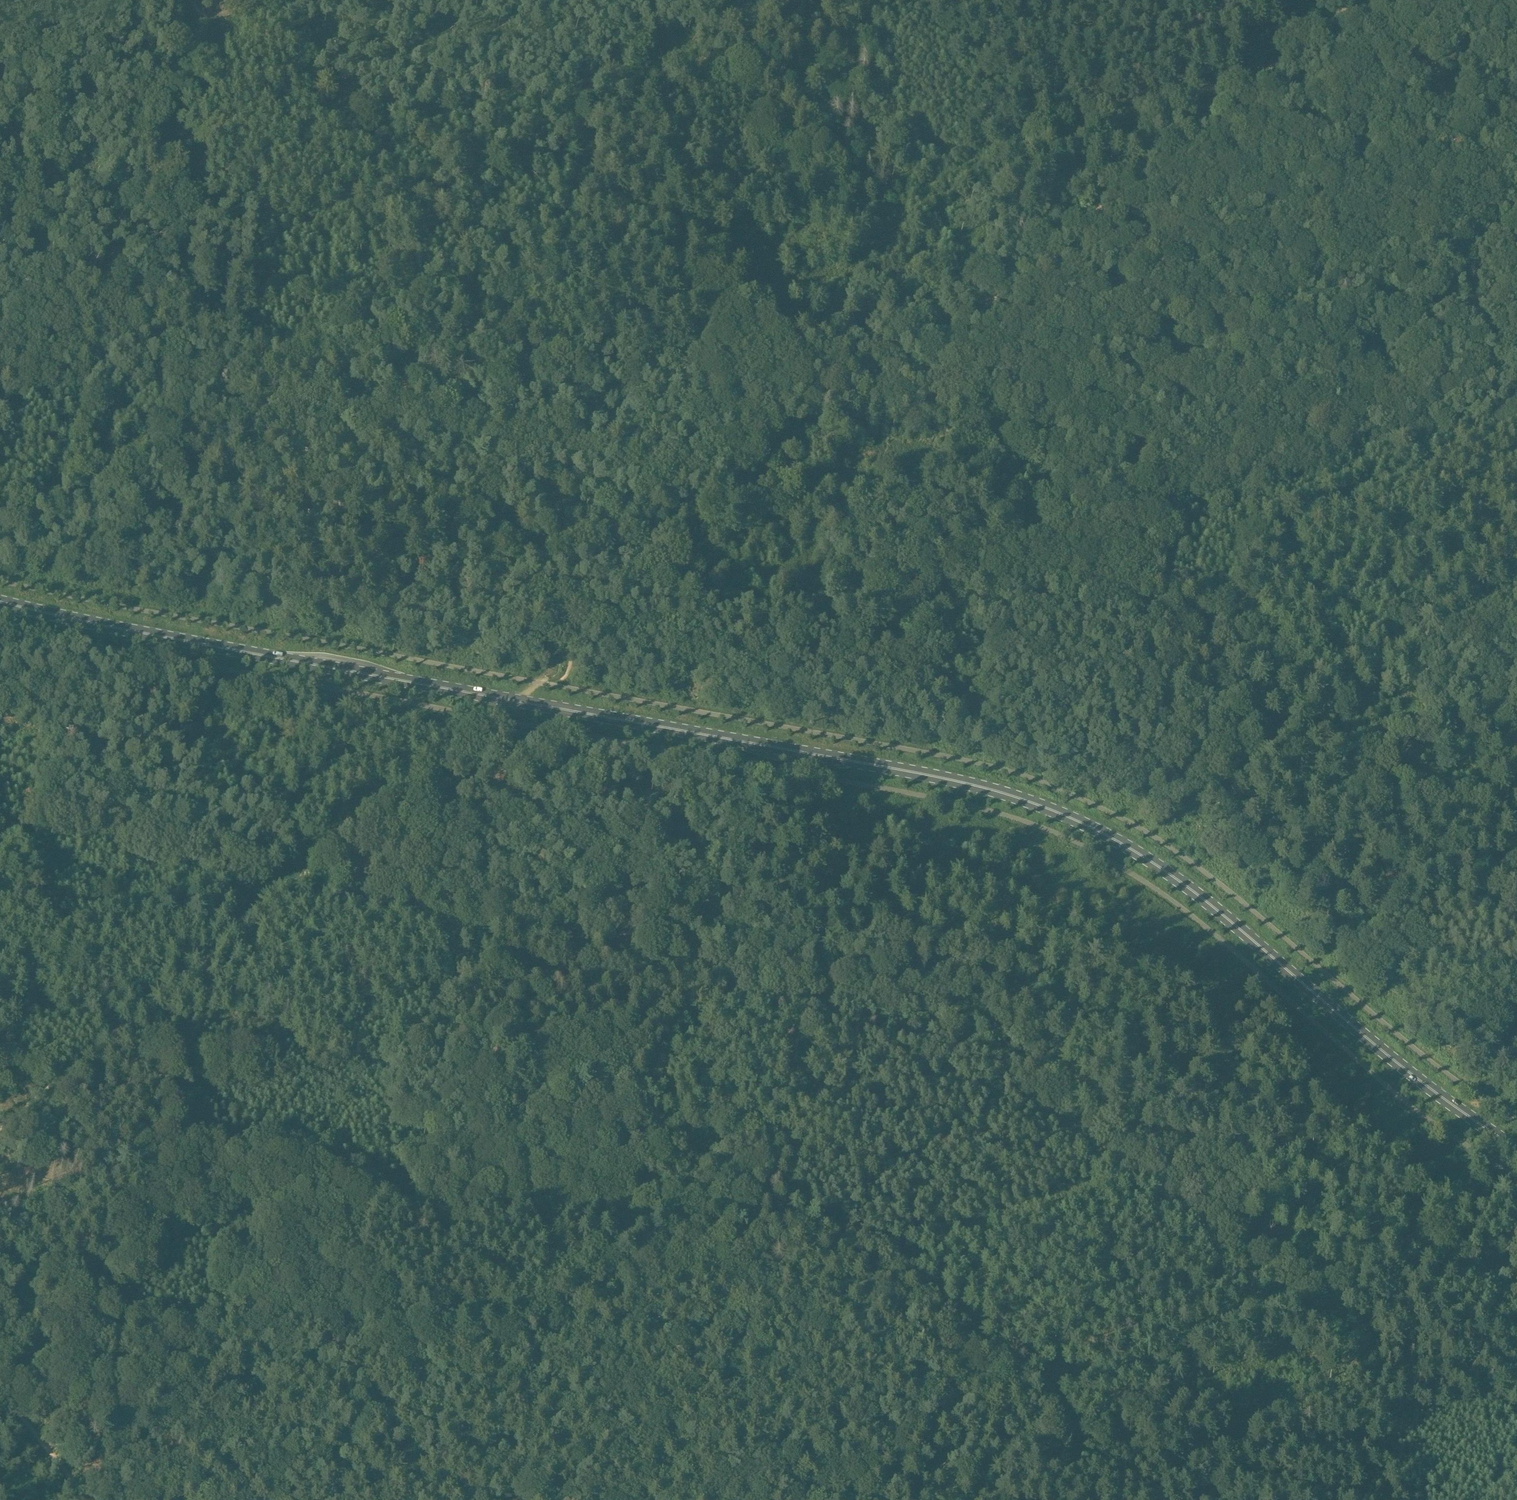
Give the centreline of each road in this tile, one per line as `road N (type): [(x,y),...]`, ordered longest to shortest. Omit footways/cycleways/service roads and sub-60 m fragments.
road 1 (track): [(1354,0),(0,1129)]
road 2 (primary): [(1516,1151),(1177,879),(1035,804),(921,774),(0,602)]
road 3 (track): [(1235,1499),(1173,1373),(1069,1439),(935,1499)]
road 4 (track): [(89,1499),(0,1392)]

